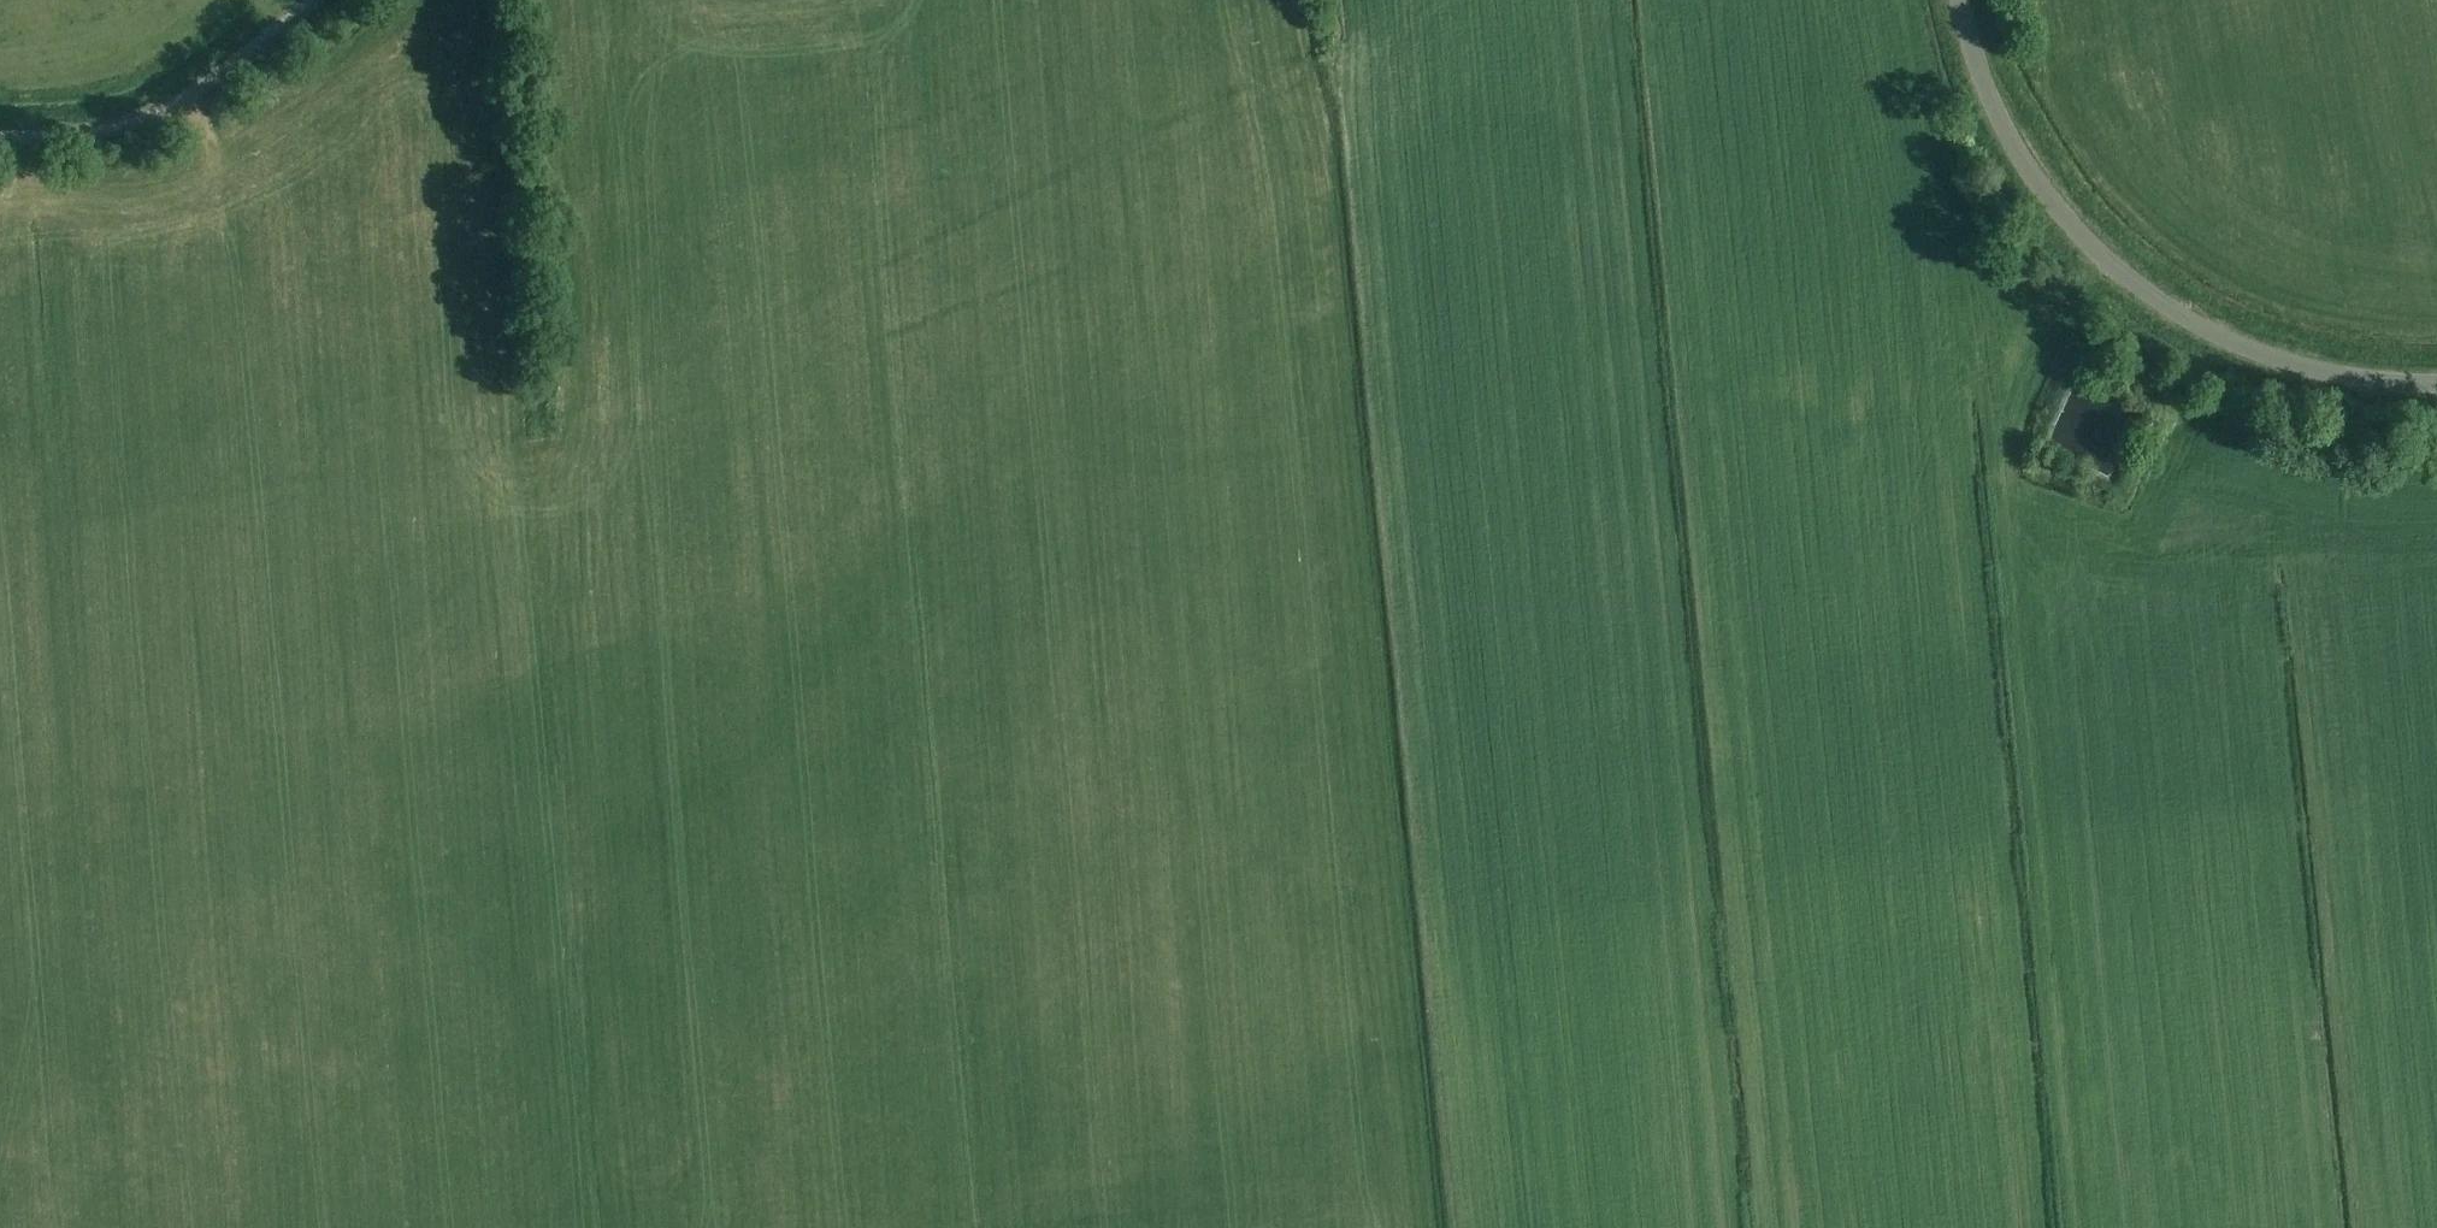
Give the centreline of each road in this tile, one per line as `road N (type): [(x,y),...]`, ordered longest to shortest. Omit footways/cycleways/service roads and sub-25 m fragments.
road 1 (unclassified): [(1961,0),(1983,83),(2013,144),(2079,234),(2114,267),(2165,306),(2250,348),(2357,379),(2436,382)]
road 2 (unclassified): [(0,135),(89,131),(165,109),(313,0)]

